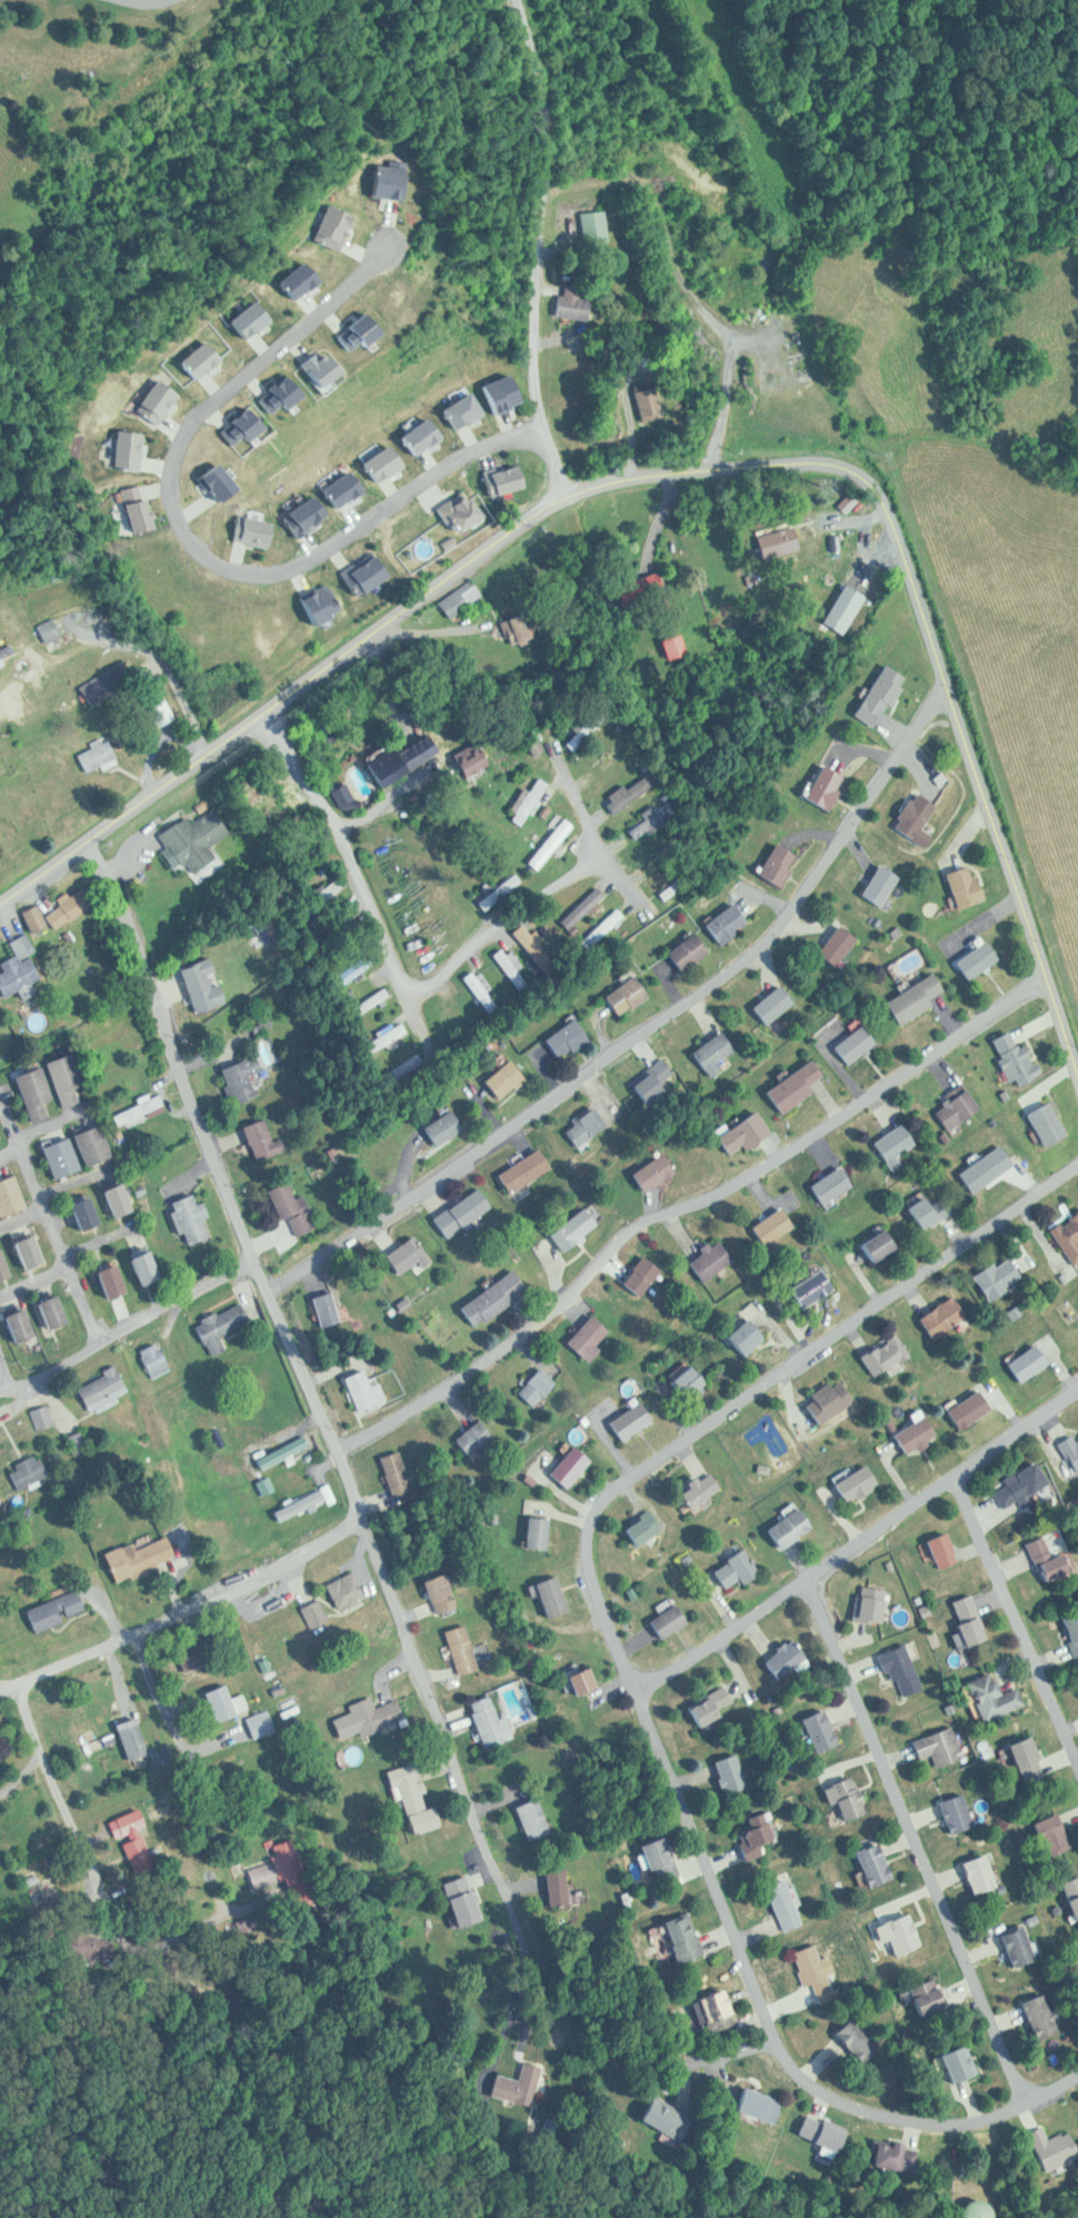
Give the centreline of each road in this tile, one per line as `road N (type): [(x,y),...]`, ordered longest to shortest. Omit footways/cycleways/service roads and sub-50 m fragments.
road 1 (tertiary): [(0,906),(562,498),(716,468),(836,460),(856,467),(892,517),(1077,1067)]
road 2 (residential): [(528,1953),(91,842)]
road 3 (residential): [(267,1286),(753,952),(941,676)]
road 4 (residential): [(336,1449),(505,1350),(629,1232),(747,1181),(1048,975)]
road 5 (residential): [(380,243),(358,276),(181,434),(170,464),(169,510),(189,544),(207,561),(249,573),(307,560),(456,458),(542,417)]
road 6 (residential): [(1077,1163),(610,1493),(588,1538),(592,1579),(639,1691)]
road 7 (residential): [(1077,2078),(994,2120),(929,2122),(846,2105),(792,2067),(639,1691)]
road 8 (residential): [(806,1579),(1007,2056),(1035,2103)]
road 9 (residential): [(258,718),(340,832),(396,961),(418,985),(449,974),(498,925),(607,858)]
road 10 (residential): [(1077,1390),(639,1691)]
road 11 (residential): [(562,498),(533,386),(547,74)]
road 12 (residential): [(0,1688),(357,1522)]
road 13 (residential): [(224,1588),(320,1773),(369,1900)]
road 14 (residential): [(955,1476),(1077,1763)]
road 15 (residential): [(0,1385),(40,1377),(250,1264),(267,1286)]
road 16 (residential): [(540,743),(587,814),(633,916)]

